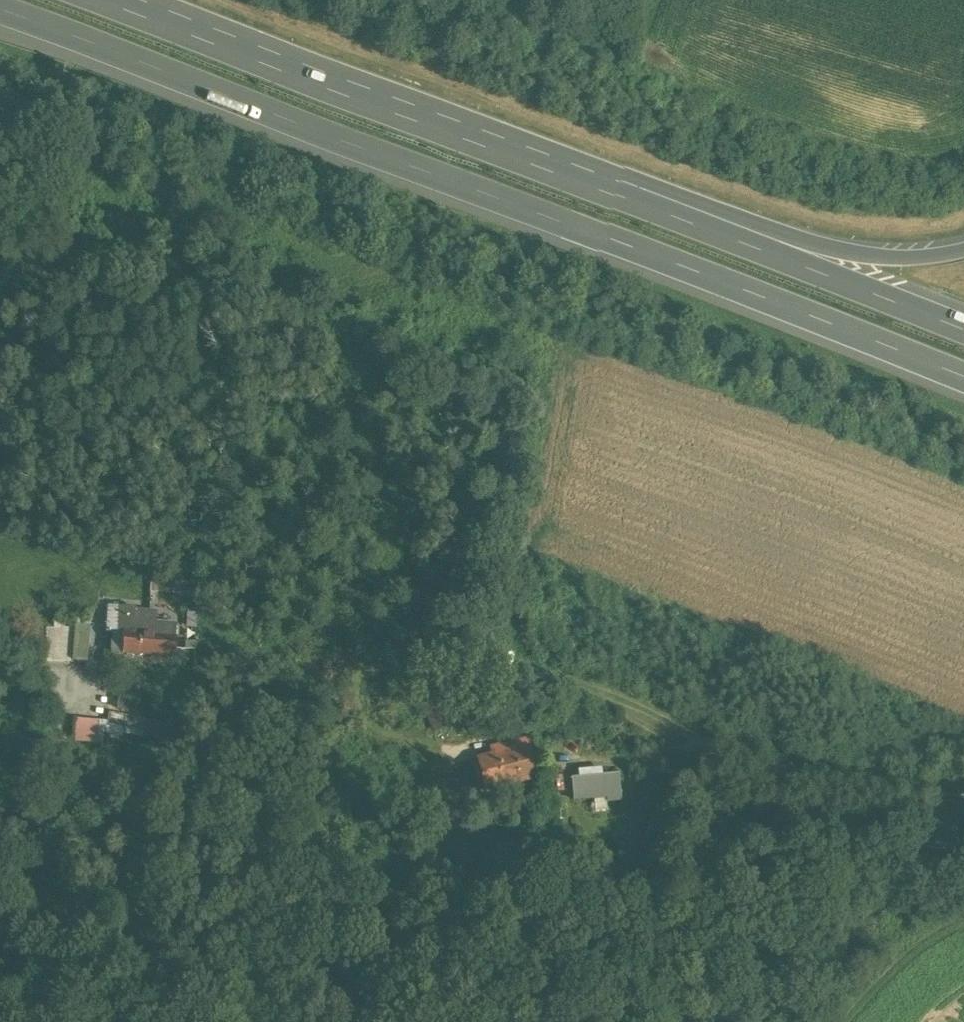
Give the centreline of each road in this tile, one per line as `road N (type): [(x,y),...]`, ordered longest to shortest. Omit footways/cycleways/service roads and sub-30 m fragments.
road 1 (motorway): [(0,17),(444,173),(963,371)]
road 2 (motorway): [(585,174),(105,0)]
road 3 (track): [(575,356),(492,675),(640,721)]
road 4 (motorway): [(963,317),(585,174)]
road 5 (motorway): [(963,259),(900,262),(585,174)]
road 6 (track): [(963,143),(916,153),(848,140),(677,74),(658,59),(651,25),(659,0)]
road 7 (track): [(963,795),(864,790),(717,759),(640,721)]
road 8 (track): [(847,1021),(943,934),(963,929)]
road 9 (track): [(558,758),(667,761),(690,746)]

